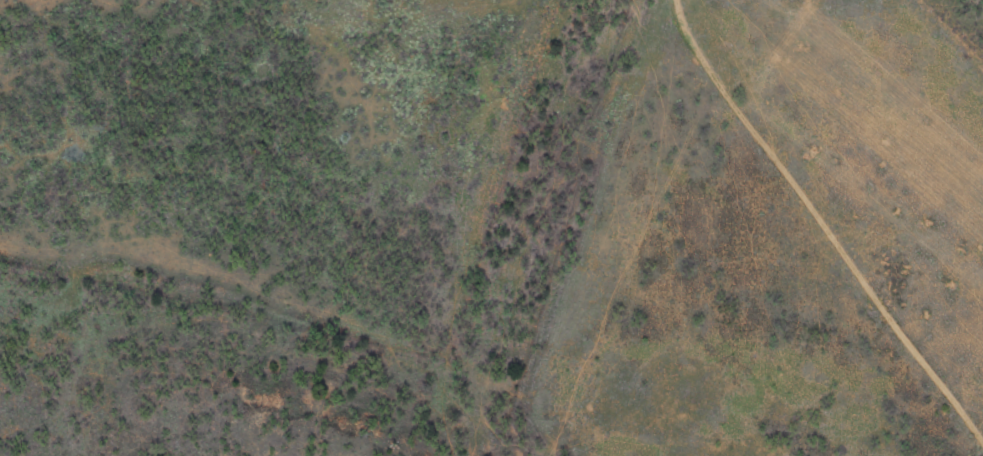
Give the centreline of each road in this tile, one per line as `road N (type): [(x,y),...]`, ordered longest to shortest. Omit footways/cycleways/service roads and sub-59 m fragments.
road 1 (residential): [(630,455),(574,397),(575,283),(640,0)]

